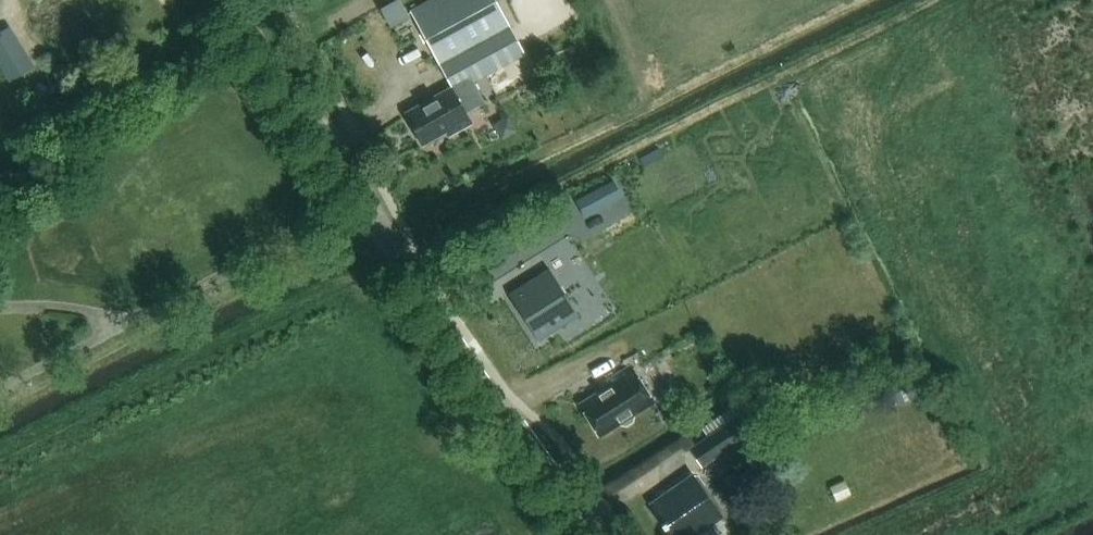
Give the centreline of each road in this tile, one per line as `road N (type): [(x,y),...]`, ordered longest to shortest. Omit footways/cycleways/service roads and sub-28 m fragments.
road 1 (unclassified): [(591,534),(226,0)]

